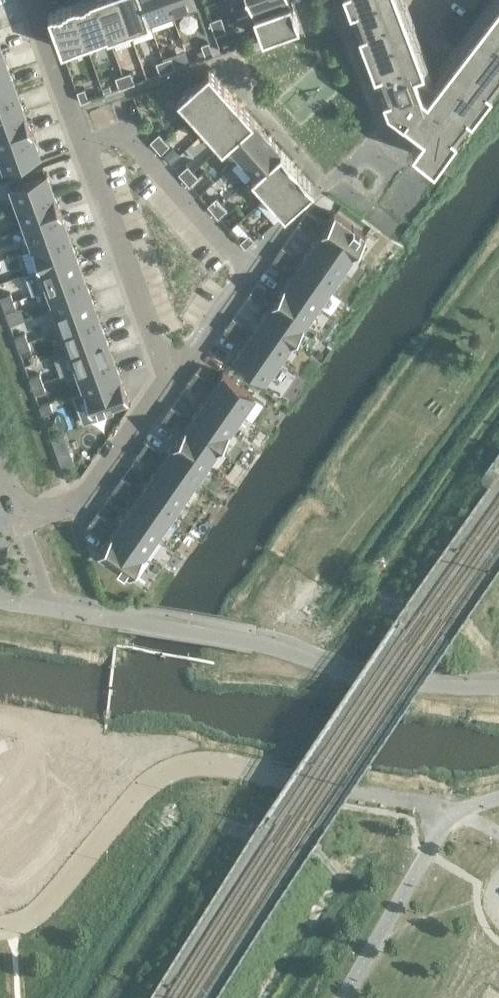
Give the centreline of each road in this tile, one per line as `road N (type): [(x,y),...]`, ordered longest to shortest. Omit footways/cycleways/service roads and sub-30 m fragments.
road 1 (residential): [(244,267),(321,186),(242,93),(225,55),(320,18),(313,0)]
road 2 (residential): [(83,146),(170,383)]
road 3 (residential): [(83,146),(124,135),(244,267)]
road 4 (residential): [(170,383),(79,501),(17,515)]
road 5 (residential): [(32,0),(83,146)]
road 6 (residential): [(244,267),(170,383)]

